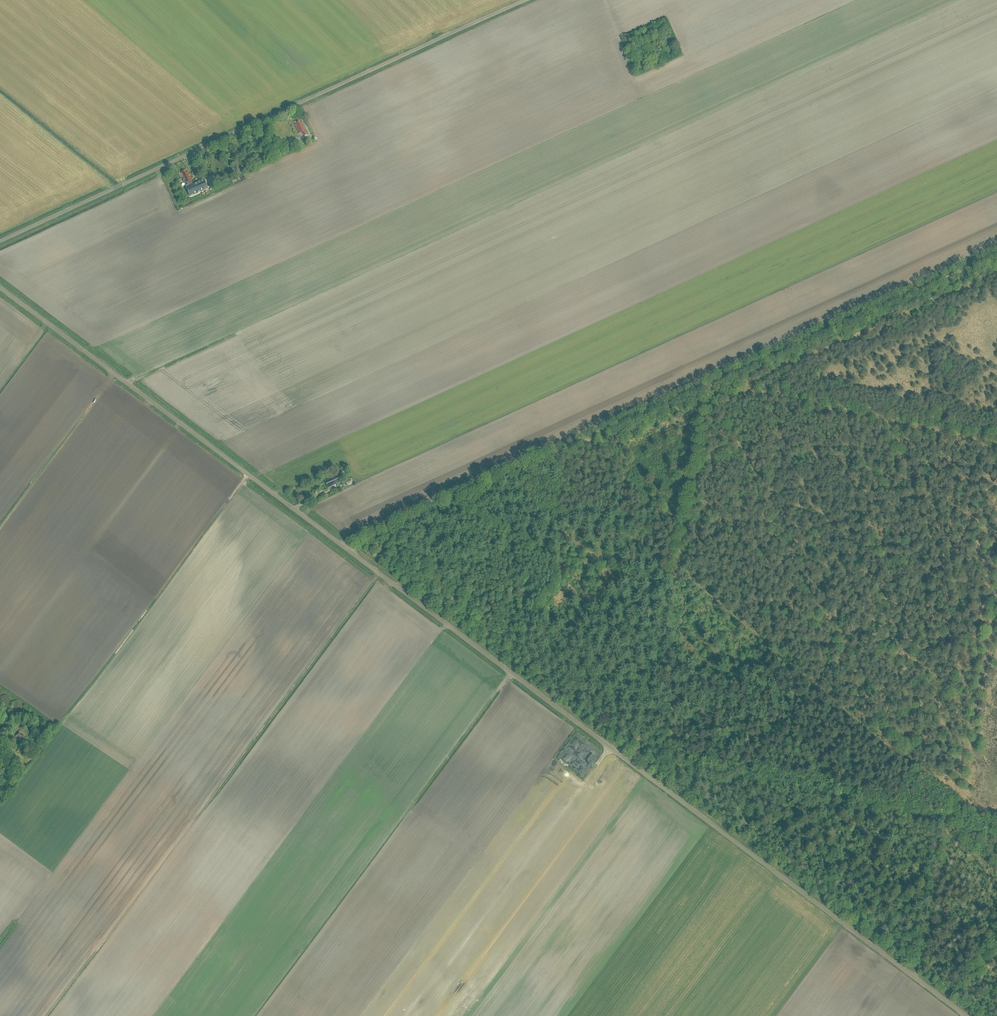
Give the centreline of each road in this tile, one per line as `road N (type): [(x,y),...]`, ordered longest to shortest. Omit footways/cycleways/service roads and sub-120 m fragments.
road 1 (unclassified): [(966,1015),(0,287)]
road 2 (track): [(349,550),(996,256)]
road 3 (unclassified): [(0,241),(526,0)]
road 4 (track): [(250,476),(0,805)]

